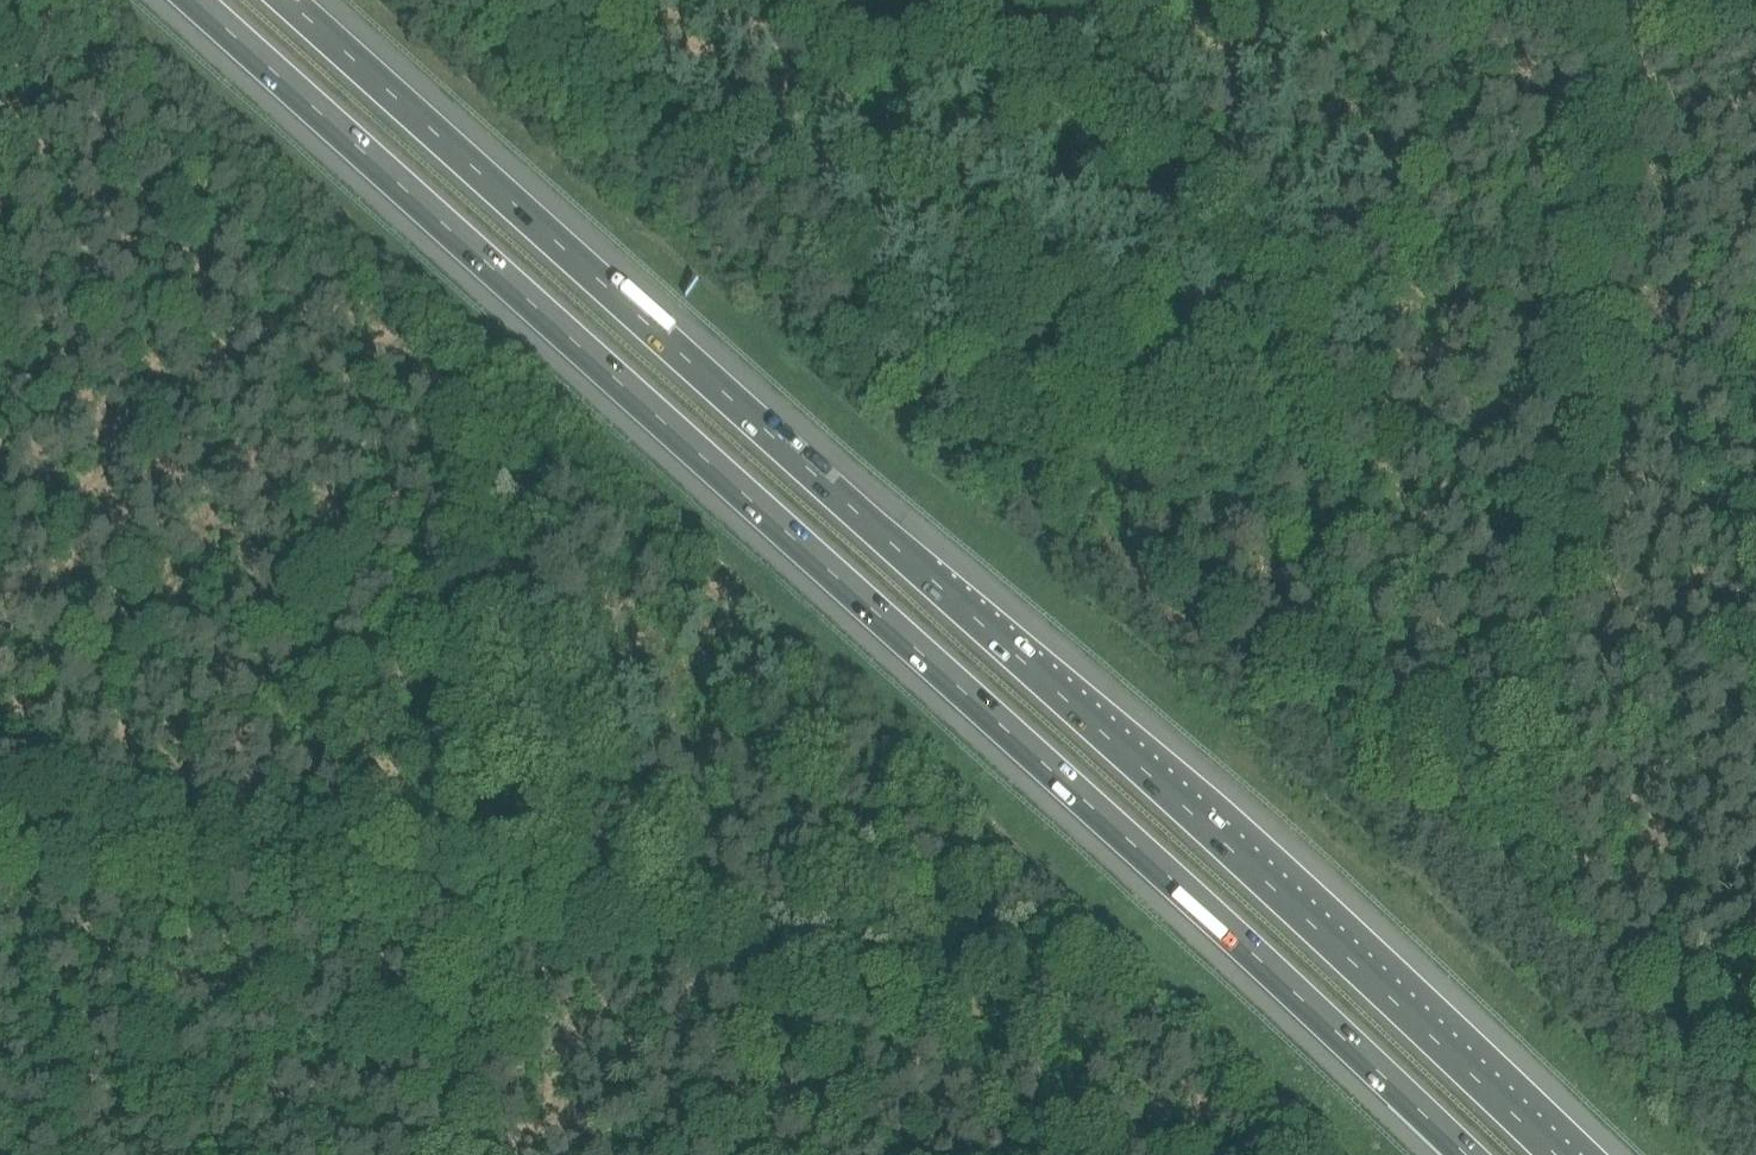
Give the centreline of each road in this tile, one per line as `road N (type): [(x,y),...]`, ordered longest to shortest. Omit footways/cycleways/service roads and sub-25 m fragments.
road 1 (motorway): [(197,0),(1109,821),(1466,1154)]
road 2 (motorway): [(1554,1154),(1147,773),(288,0)]
road 3 (track): [(1621,13),(1519,852)]
road 4 (track): [(467,881),(0,826)]
road 5 (track): [(467,881),(439,1154)]
road 6 (track): [(1512,0),(1755,28)]

